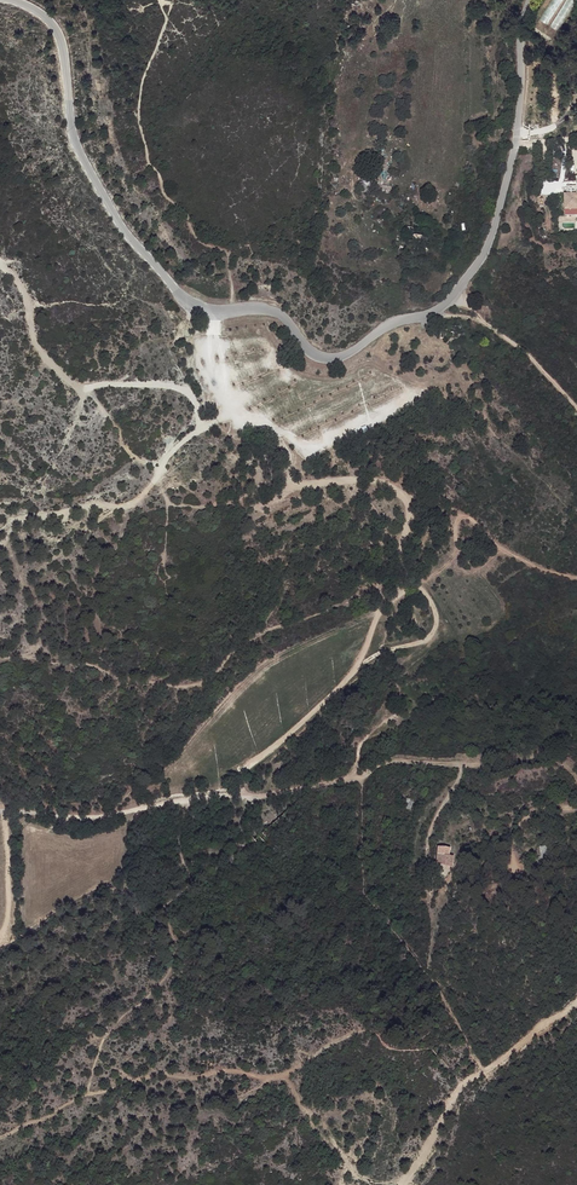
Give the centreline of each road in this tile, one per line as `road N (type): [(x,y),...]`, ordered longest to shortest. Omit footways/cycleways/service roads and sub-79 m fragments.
road 1 (tertiary): [(527,0),(512,139),(482,251),(445,304),(325,356),(305,347),(276,313),(198,308),(130,235),(81,145),(61,32),(20,0)]
road 2 (track): [(251,798),(363,777),(389,761),(555,760),(576,781)]
road 3 (track): [(0,266),(24,289),(34,338),(76,386),(148,384),(191,395),(204,424),(232,414)]
road 4 (track): [(436,630),(475,635),(504,614),(454,544),(453,527),(464,514),(508,550),(576,574)]
road 5 (track): [(0,544),(12,520),(131,505),(204,424)]
road 6 (track): [(406,1184),(437,1143),(460,1086),(576,1003)]
road 7 (track): [(0,811),(76,820),(251,798)]
road 8 (track): [(278,438),(296,485),(382,480),(399,489),(409,504),(399,555),(405,569)]
road 9 (track): [(251,798),(240,791),(243,766),(273,751),(360,665)]
road 10 (track): [(576,408),(528,354),(485,323),(431,313)]
road 11 (track): [(360,665),(436,630),(436,613),(405,569)]

